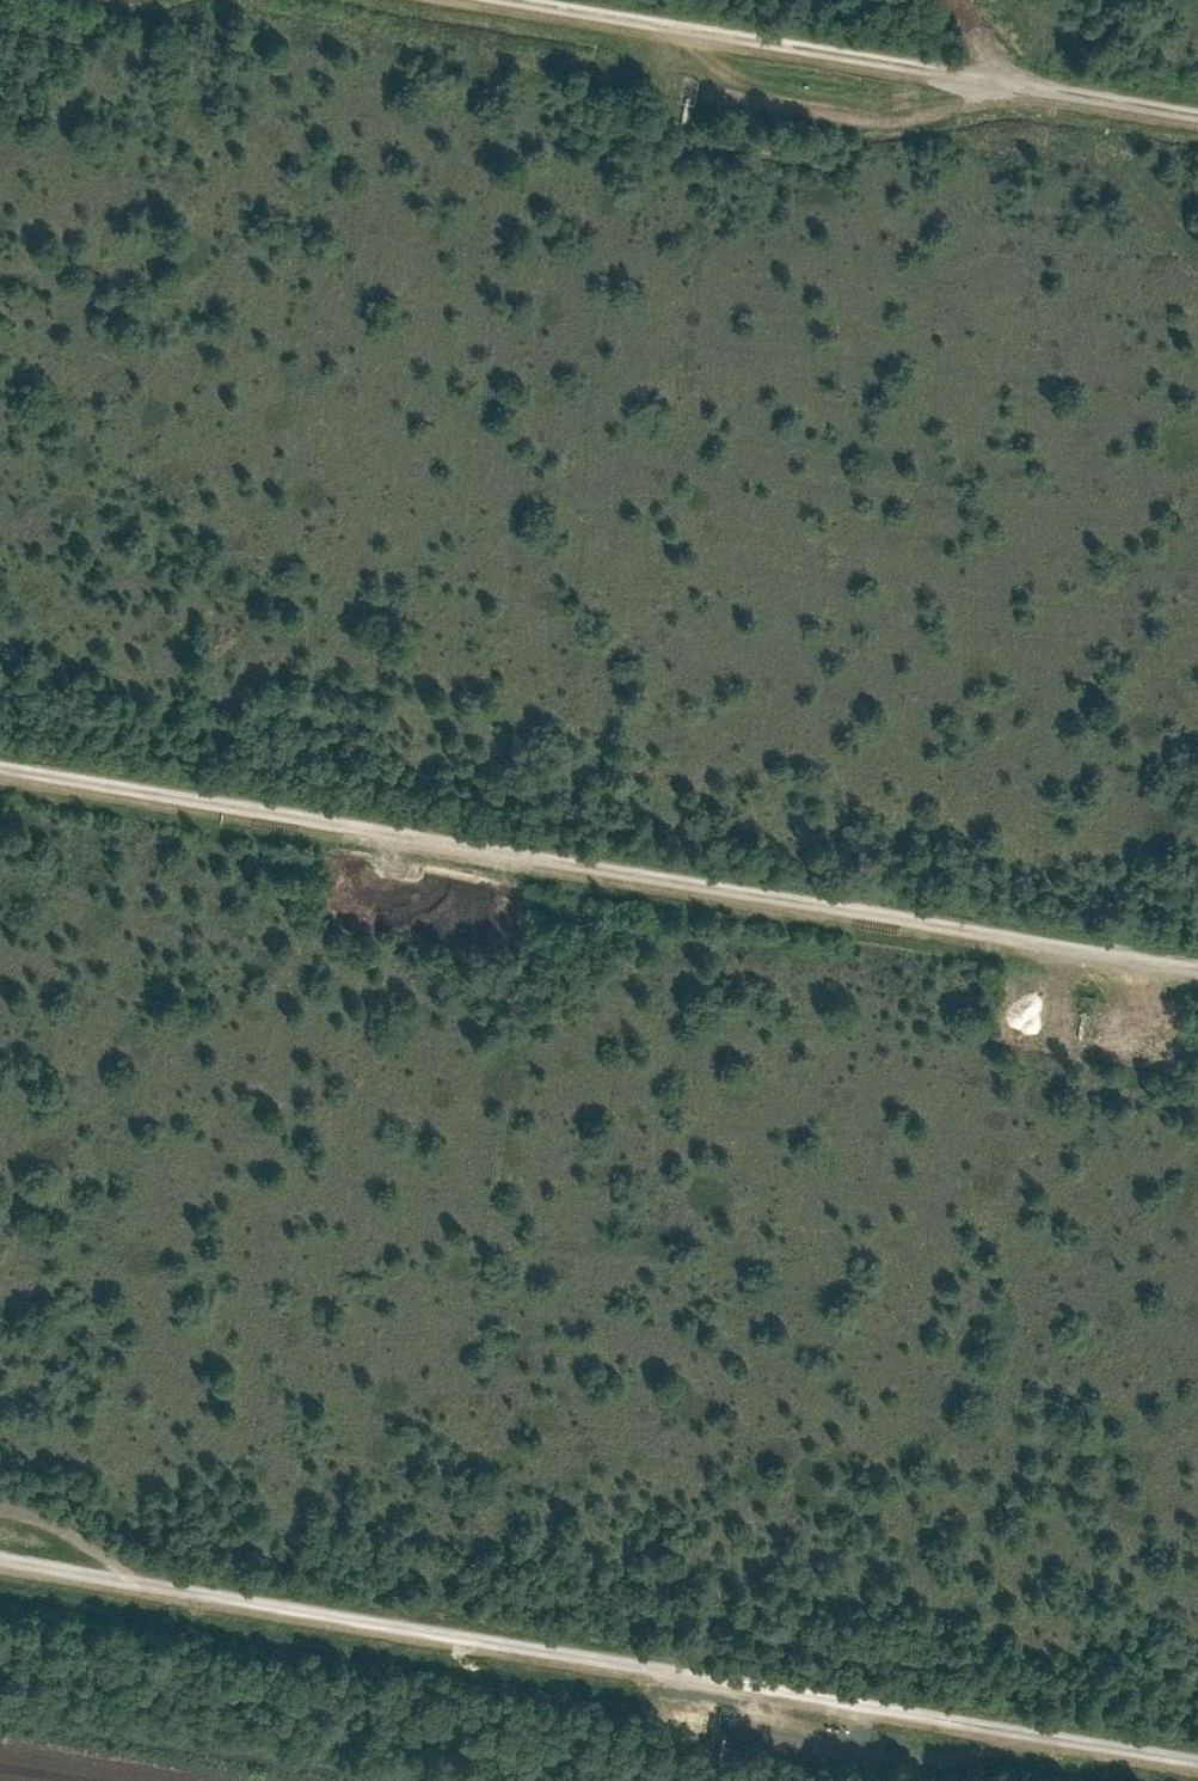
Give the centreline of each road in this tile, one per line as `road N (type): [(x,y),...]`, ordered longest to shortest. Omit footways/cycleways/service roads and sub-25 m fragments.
road 1 (track): [(1197,968),(0,762)]
road 2 (track): [(1197,1753),(0,1548)]
road 3 (track): [(557,0),(1197,111)]
road 4 (track): [(1033,83),(882,127),(704,103)]
road 5 (track): [(132,1572),(55,1516),(0,1502)]

